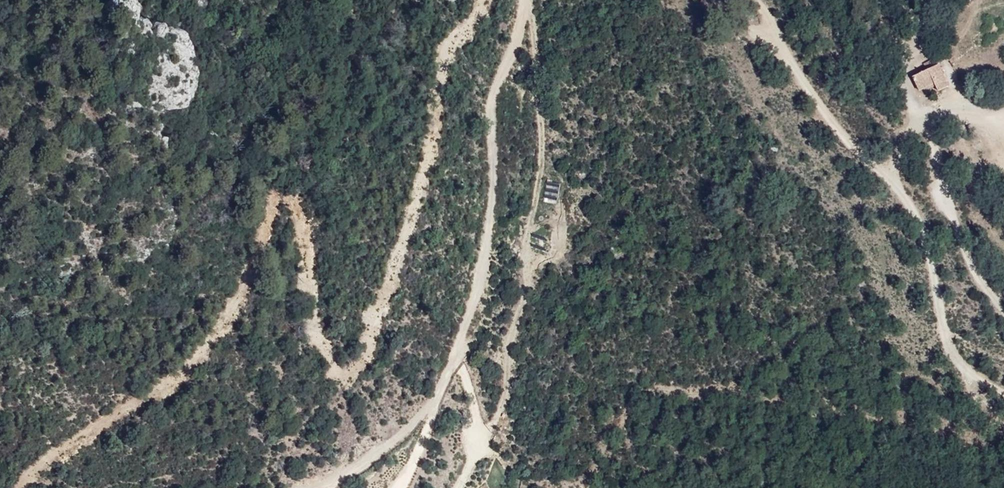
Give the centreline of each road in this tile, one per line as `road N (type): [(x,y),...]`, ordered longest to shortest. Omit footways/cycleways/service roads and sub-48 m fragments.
road 1 (track): [(961,362),(939,311),(925,224),(800,80),(747,0)]
road 2 (track): [(456,359),(485,253),(492,108),(525,2)]
road 3 (track): [(1003,308),(975,280),(919,131),(919,116),(939,107),(964,111)]
road 4 (track): [(312,487),(372,457),(408,427),(456,359)]

